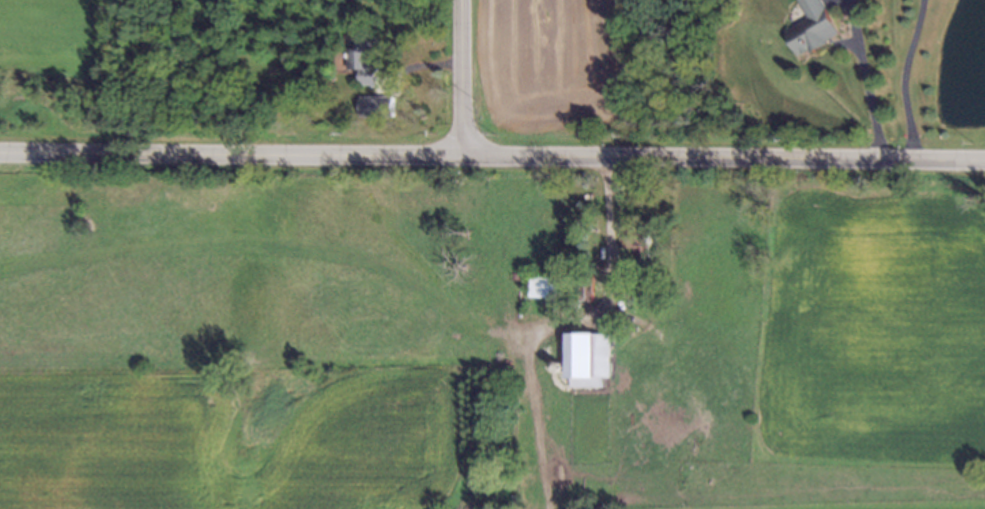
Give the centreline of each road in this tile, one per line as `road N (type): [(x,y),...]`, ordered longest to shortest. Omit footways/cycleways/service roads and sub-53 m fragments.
road 1 (secondary): [(461,155),(984,160)]
road 2 (secondary): [(0,151),(461,155)]
road 3 (tertiary): [(459,0),(461,155)]

